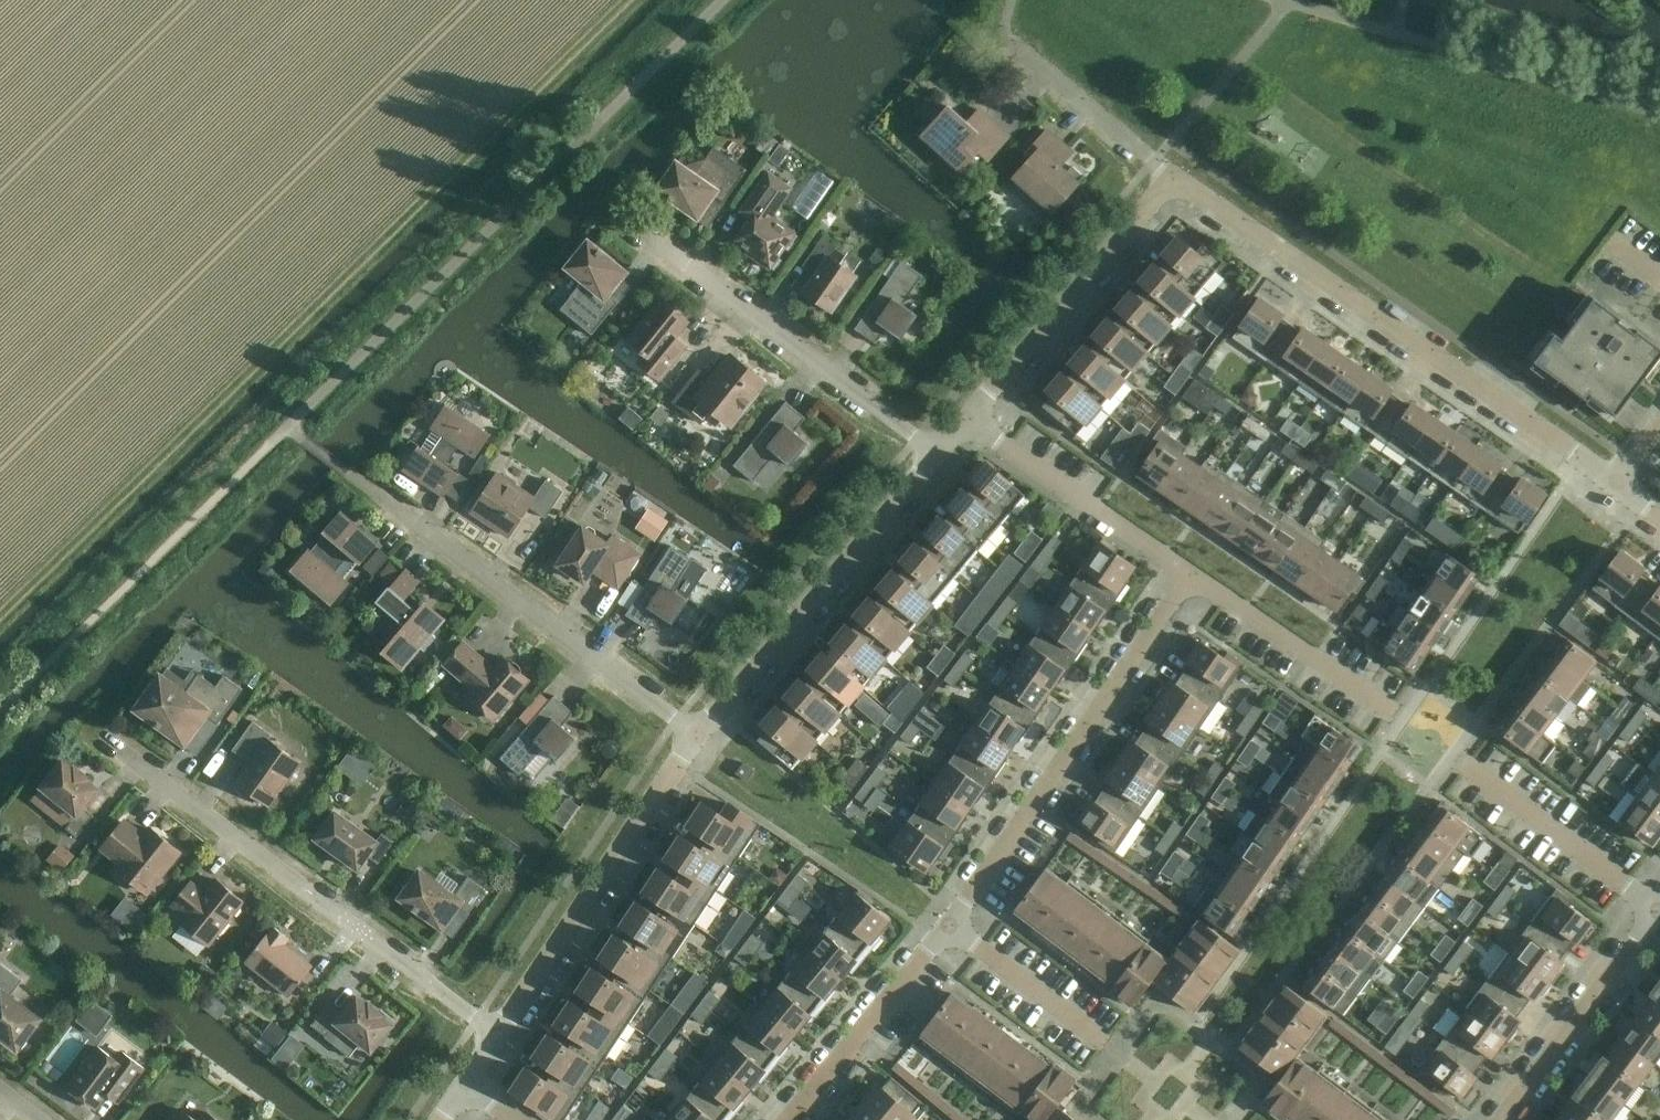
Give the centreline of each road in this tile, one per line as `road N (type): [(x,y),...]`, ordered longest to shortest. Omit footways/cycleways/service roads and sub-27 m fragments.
road 1 (unclassified): [(1615,480),(1174,175)]
road 2 (residential): [(104,738),(499,1033)]
road 3 (residential): [(696,733),(347,472)]
road 4 (residential): [(948,925),(1192,573)]
road 5 (residential): [(935,452),(637,227)]
road 6 (unclassified): [(696,733),(935,452)]
road 7 (unclassified): [(499,1033),(696,733)]
road 8 (unclassified): [(965,418),(1174,175)]
road 9 (residential): [(1192,573),(965,418)]
road 10 (residential): [(1499,1119),(1659,907)]
road 11 (residential): [(787,1119),(948,925)]
road 12 (residential): [(1397,713),(1192,573)]
road 13 (residential): [(1174,175),(1013,41)]
road 14 (residential): [(948,925),(1105,1041)]

